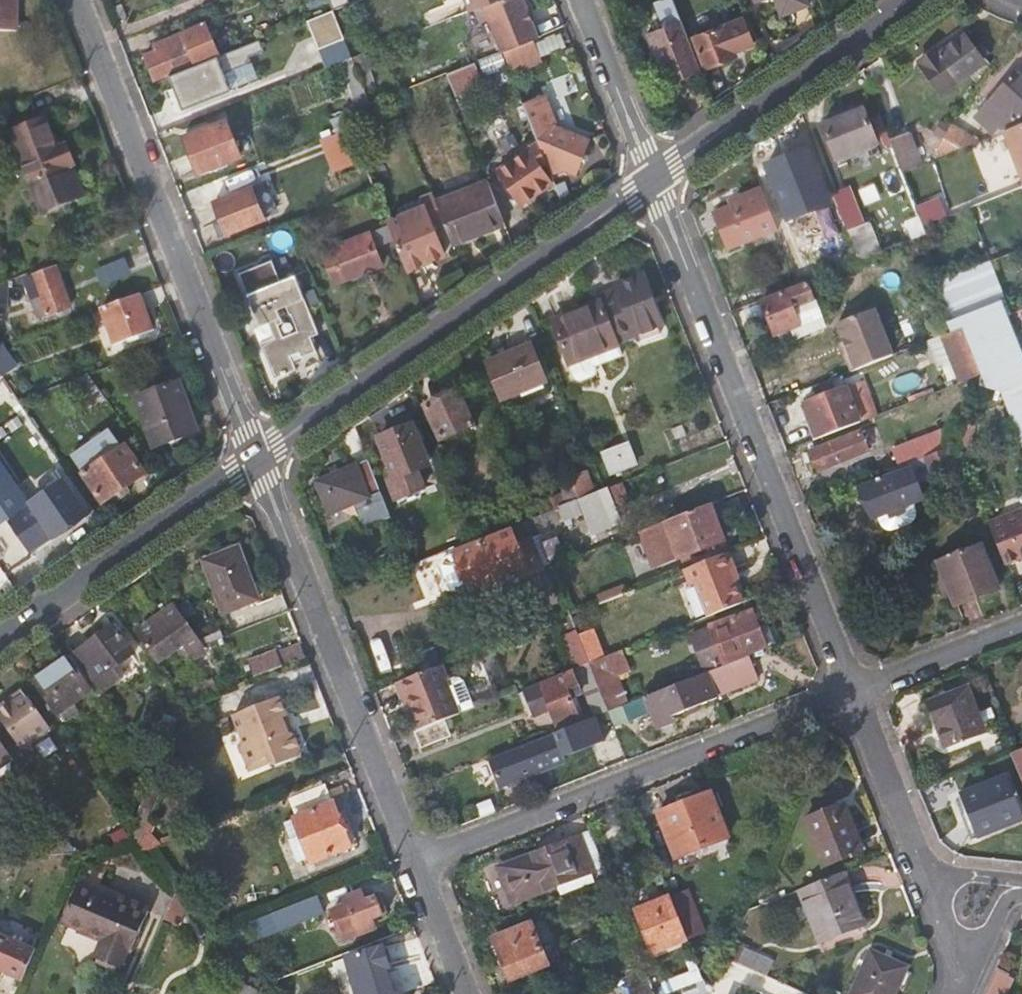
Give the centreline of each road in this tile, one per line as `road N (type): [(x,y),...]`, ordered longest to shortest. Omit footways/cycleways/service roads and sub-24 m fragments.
road 1 (residential): [(653,177),(853,689)]
road 2 (residential): [(78,0),(256,454)]
road 3 (residential): [(256,454),(653,177)]
road 4 (residential): [(415,859),(853,689)]
road 5 (residential): [(256,454),(415,859)]
road 6 (residential): [(0,634),(256,454)]
road 7 (residential): [(653,177),(905,0)]
road 8 (residential): [(853,689),(926,875)]
road 9 (residential): [(584,0),(653,177)]
road 10 (residential): [(853,689),(1021,622)]
road 11 (residential): [(415,859),(468,993)]

